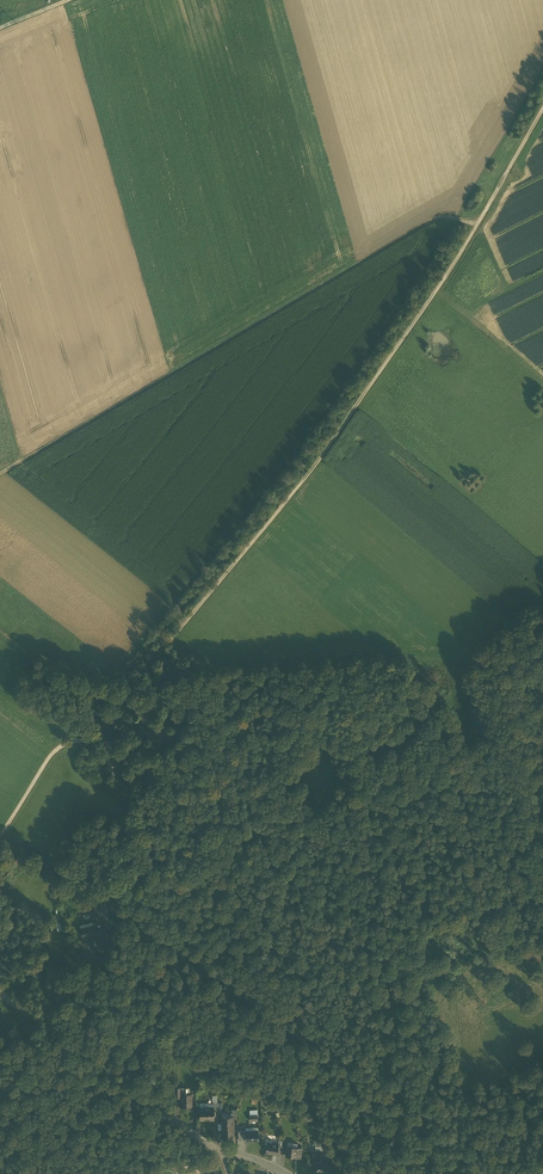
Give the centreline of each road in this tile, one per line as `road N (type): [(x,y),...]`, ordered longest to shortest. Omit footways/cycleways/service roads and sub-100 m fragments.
road 1 (track): [(476,223),(302,484),(96,735)]
road 2 (track): [(0,474),(440,217),(476,223)]
road 3 (track): [(542,598),(465,660),(235,666),(209,662),(178,634)]
road 4 (track): [(323,1143),(235,865)]
road 5 (track): [(494,732),(235,865)]
road 6 (tertiary): [(0,991),(222,1152)]
road 7 (track): [(494,732),(542,887)]
road 8 (unclassified): [(96,735),(58,748),(0,836)]
road 9 (track): [(542,101),(476,223)]

